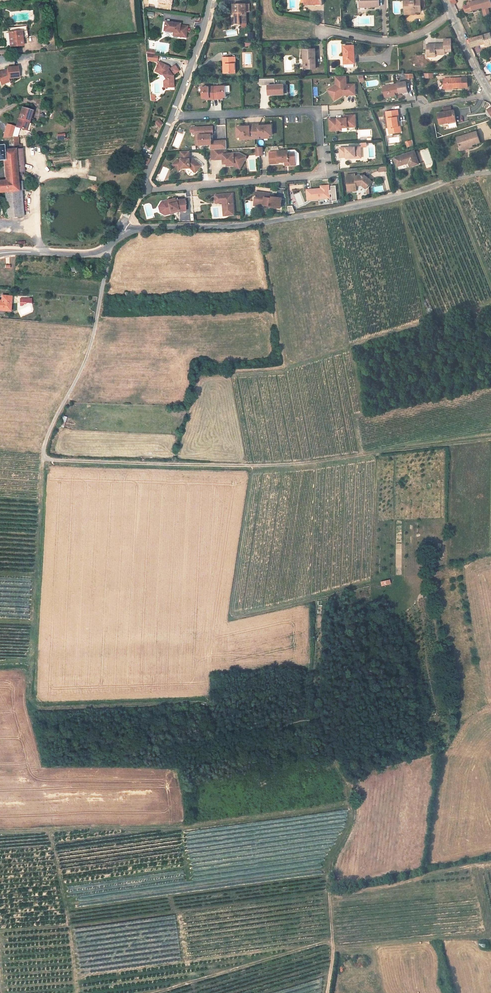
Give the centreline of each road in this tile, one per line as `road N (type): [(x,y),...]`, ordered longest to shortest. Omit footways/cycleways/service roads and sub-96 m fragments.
road 1 (track): [(490,439),(289,464),(50,459),(43,448),(93,337),(106,248)]
road 2 (residential): [(118,233),(313,215),(490,172)]
road 3 (residential): [(144,190),(319,174),(316,122),(299,112),(173,117)]
road 4 (track): [(329,992),(328,872),(356,804)]
road 5 (unclassified): [(322,31),(407,39),(451,13)]
road 6 (residential): [(0,253),(91,253),(118,233)]
road 7 (residential): [(173,117),(210,0)]

